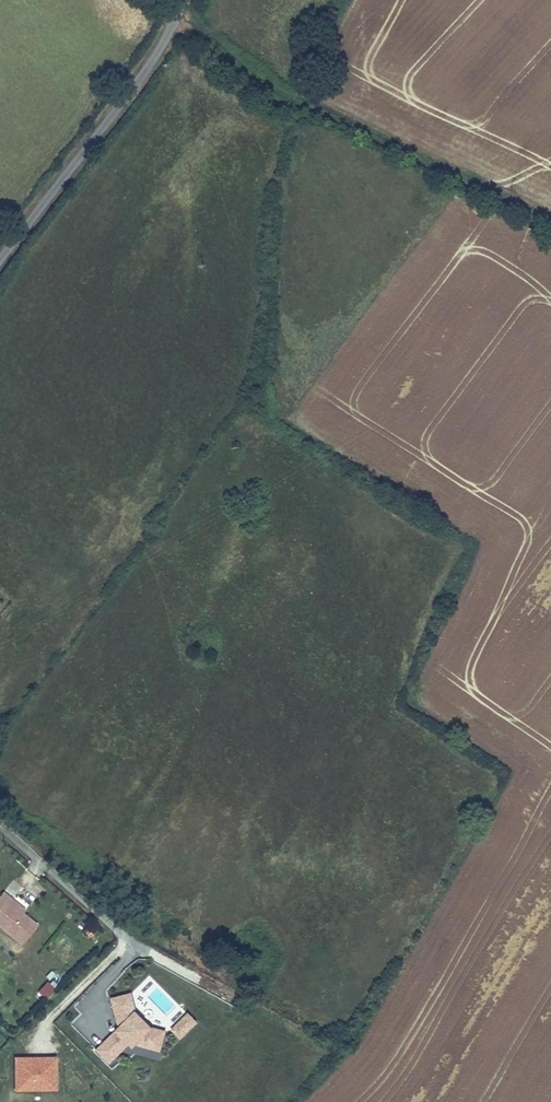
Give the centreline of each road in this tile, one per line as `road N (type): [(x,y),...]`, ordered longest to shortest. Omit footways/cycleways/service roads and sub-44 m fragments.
road 1 (track): [(179,5),(260,82),(550,230)]
road 2 (unclassified): [(181,0),(154,63),(0,255)]
road 3 (unclassified): [(0,820),(130,934)]

